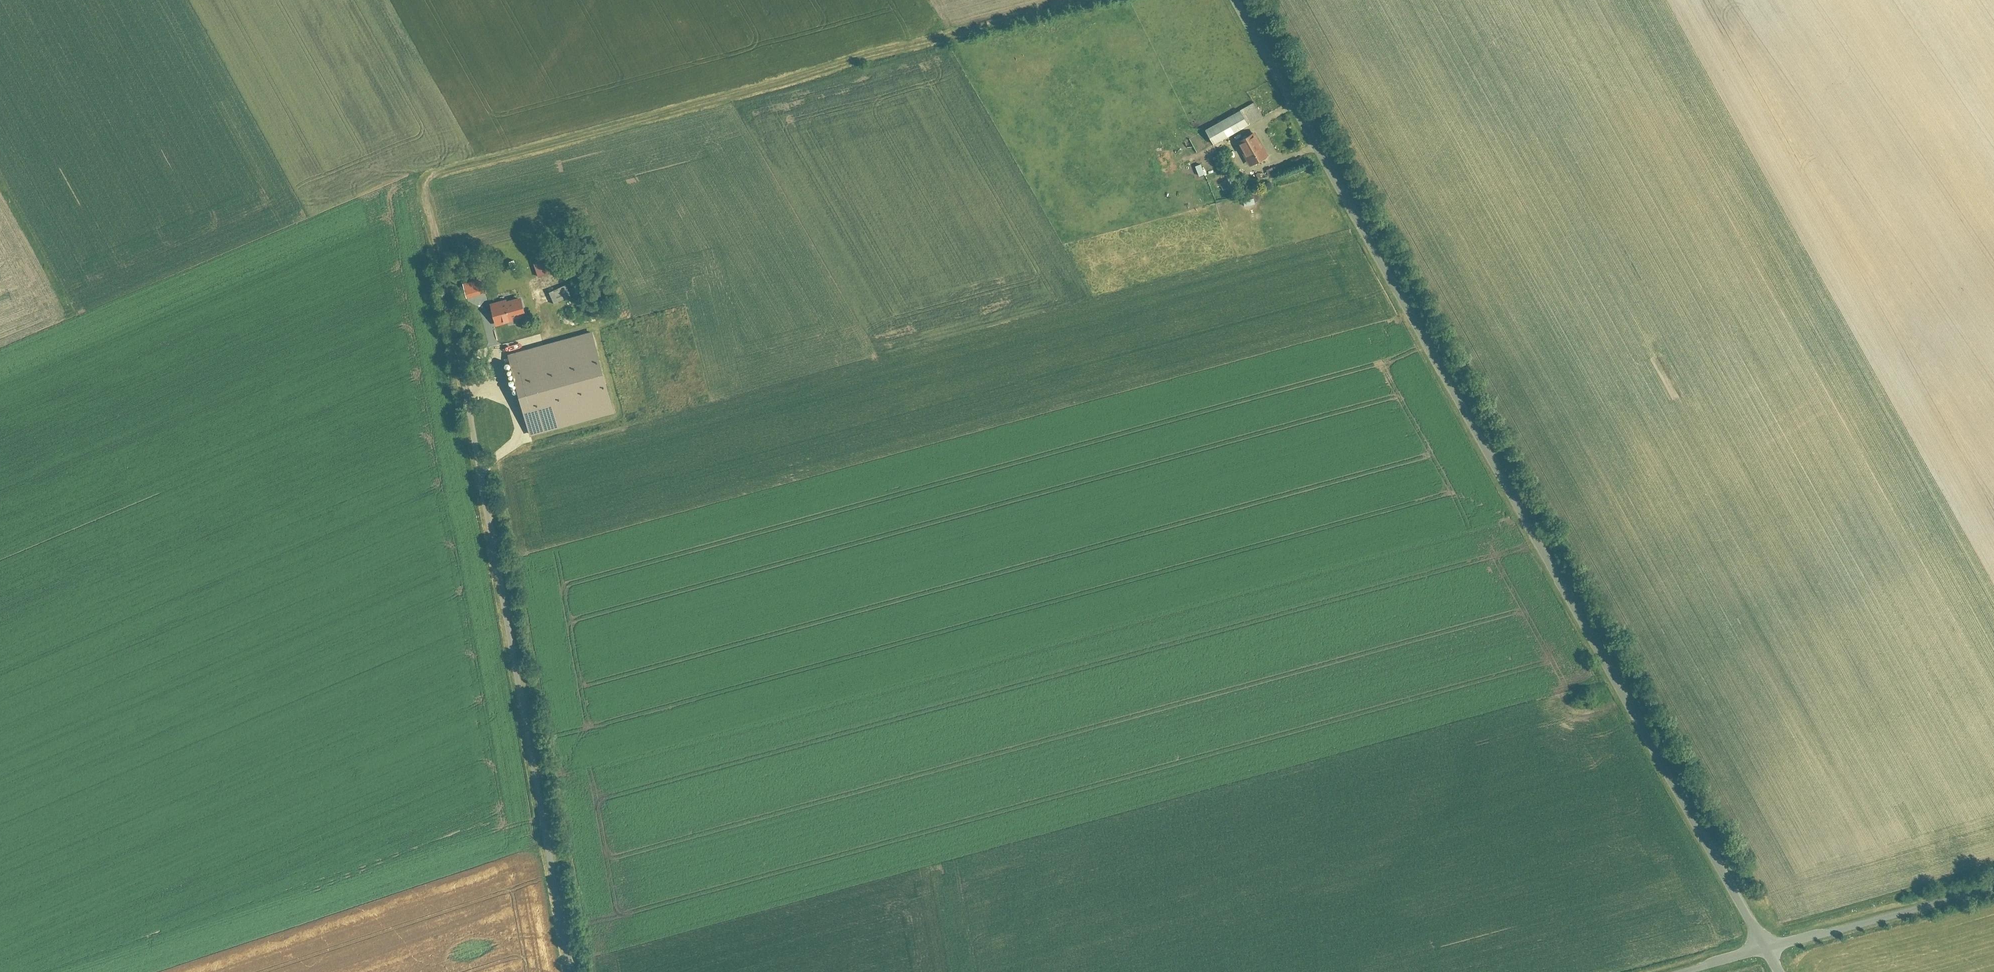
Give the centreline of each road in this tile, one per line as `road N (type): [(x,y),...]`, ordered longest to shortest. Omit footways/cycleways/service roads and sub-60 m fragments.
road 1 (tertiary): [(1767,950),(1232,0)]
road 2 (residential): [(465,360),(573,971)]
road 3 (unclassified): [(1767,950),(1993,888)]

